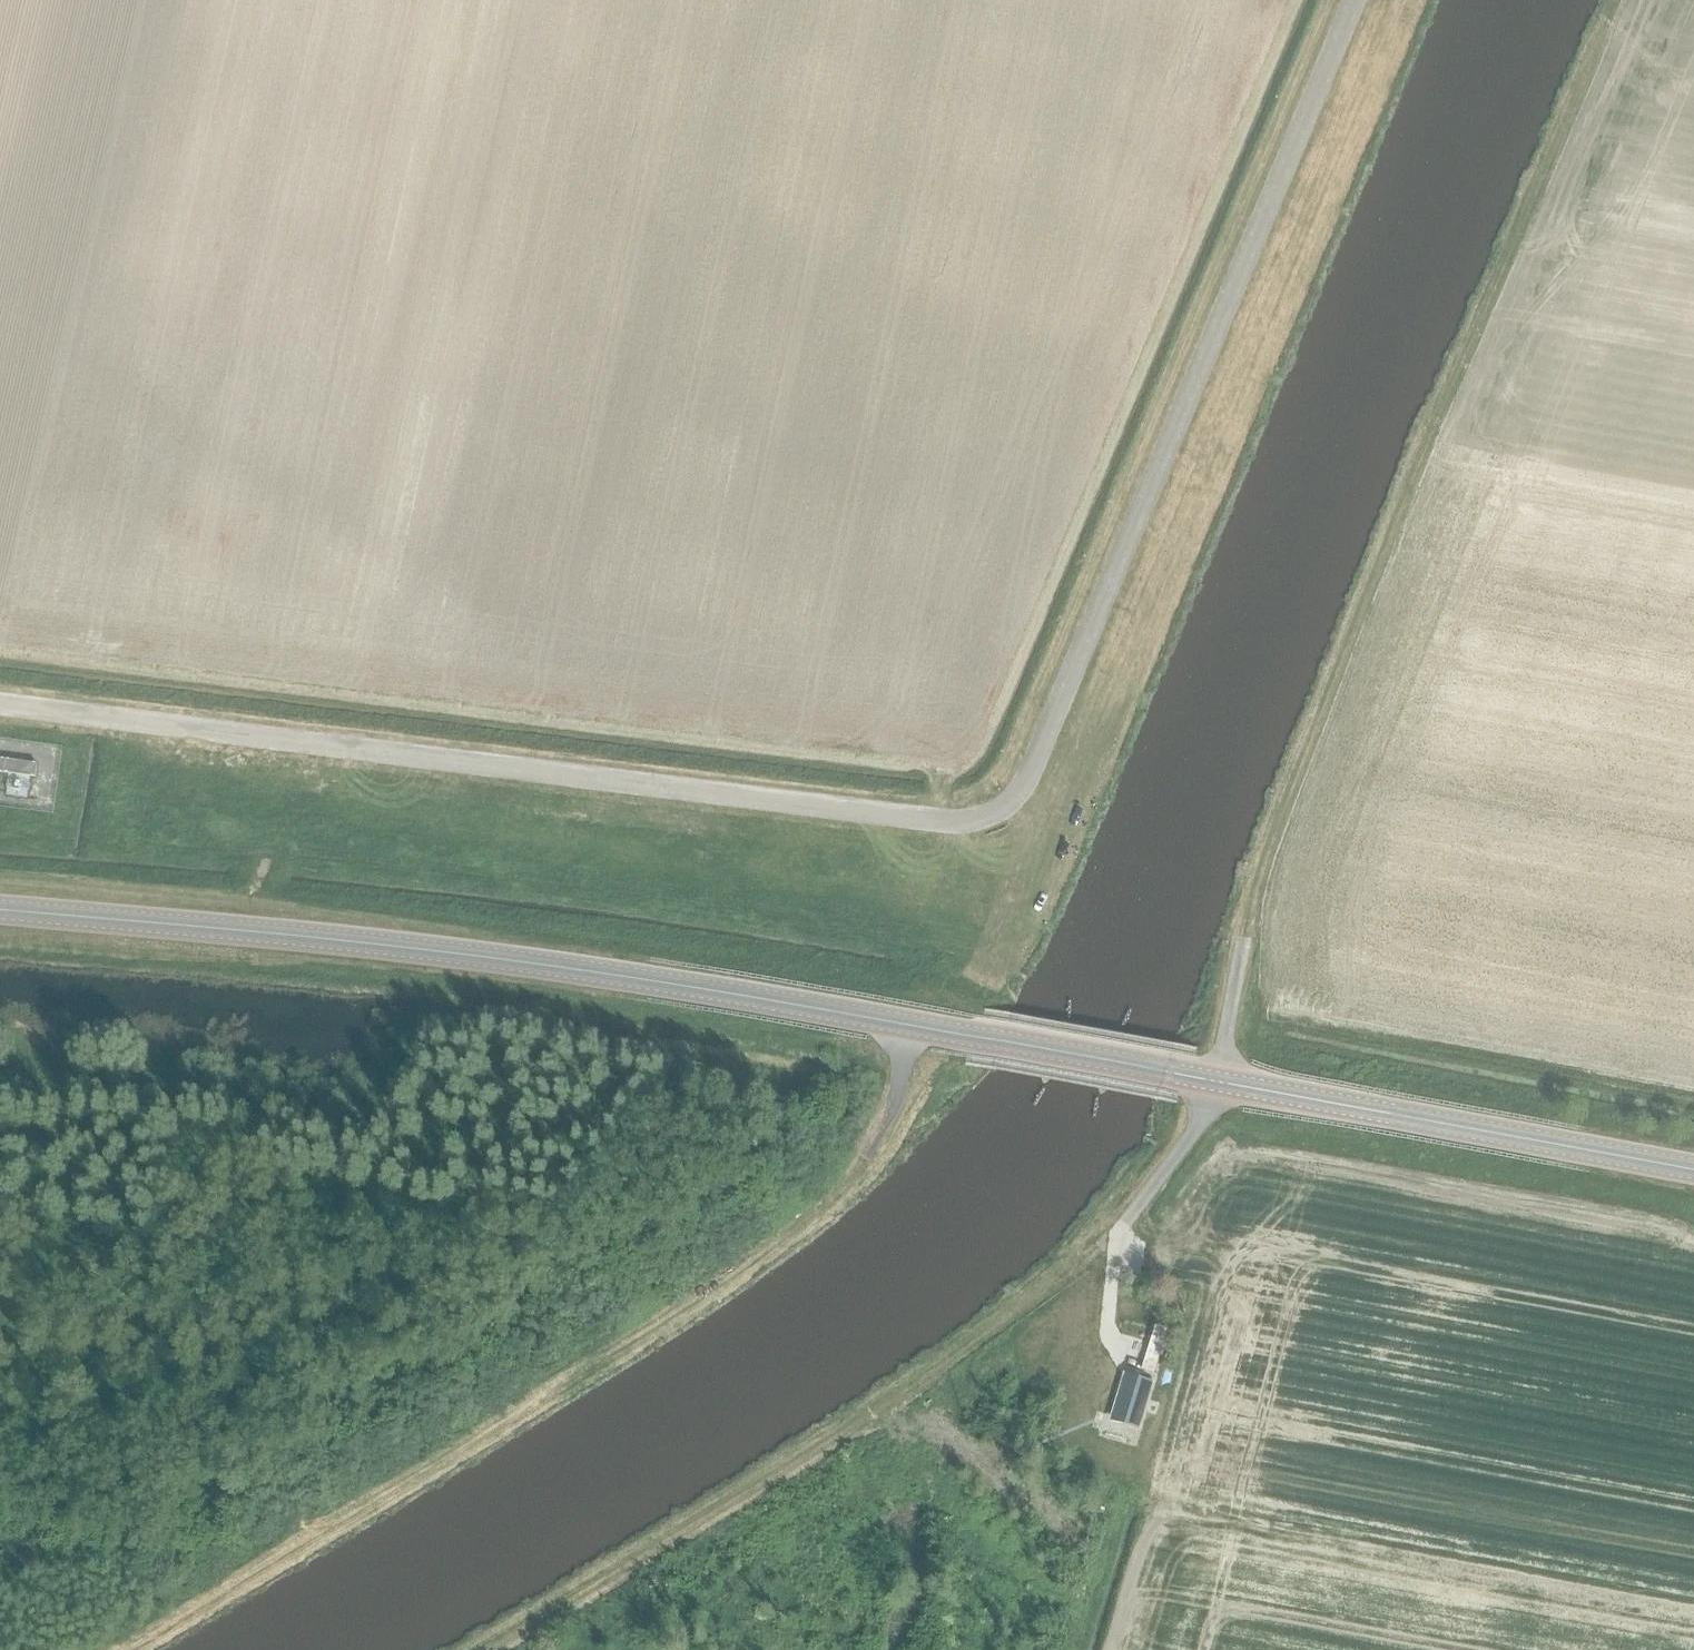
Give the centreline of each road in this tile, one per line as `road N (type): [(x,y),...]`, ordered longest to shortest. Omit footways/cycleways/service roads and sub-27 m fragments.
road 1 (secondary): [(1693,1168),(980,1038),(256,925),(0,906)]

